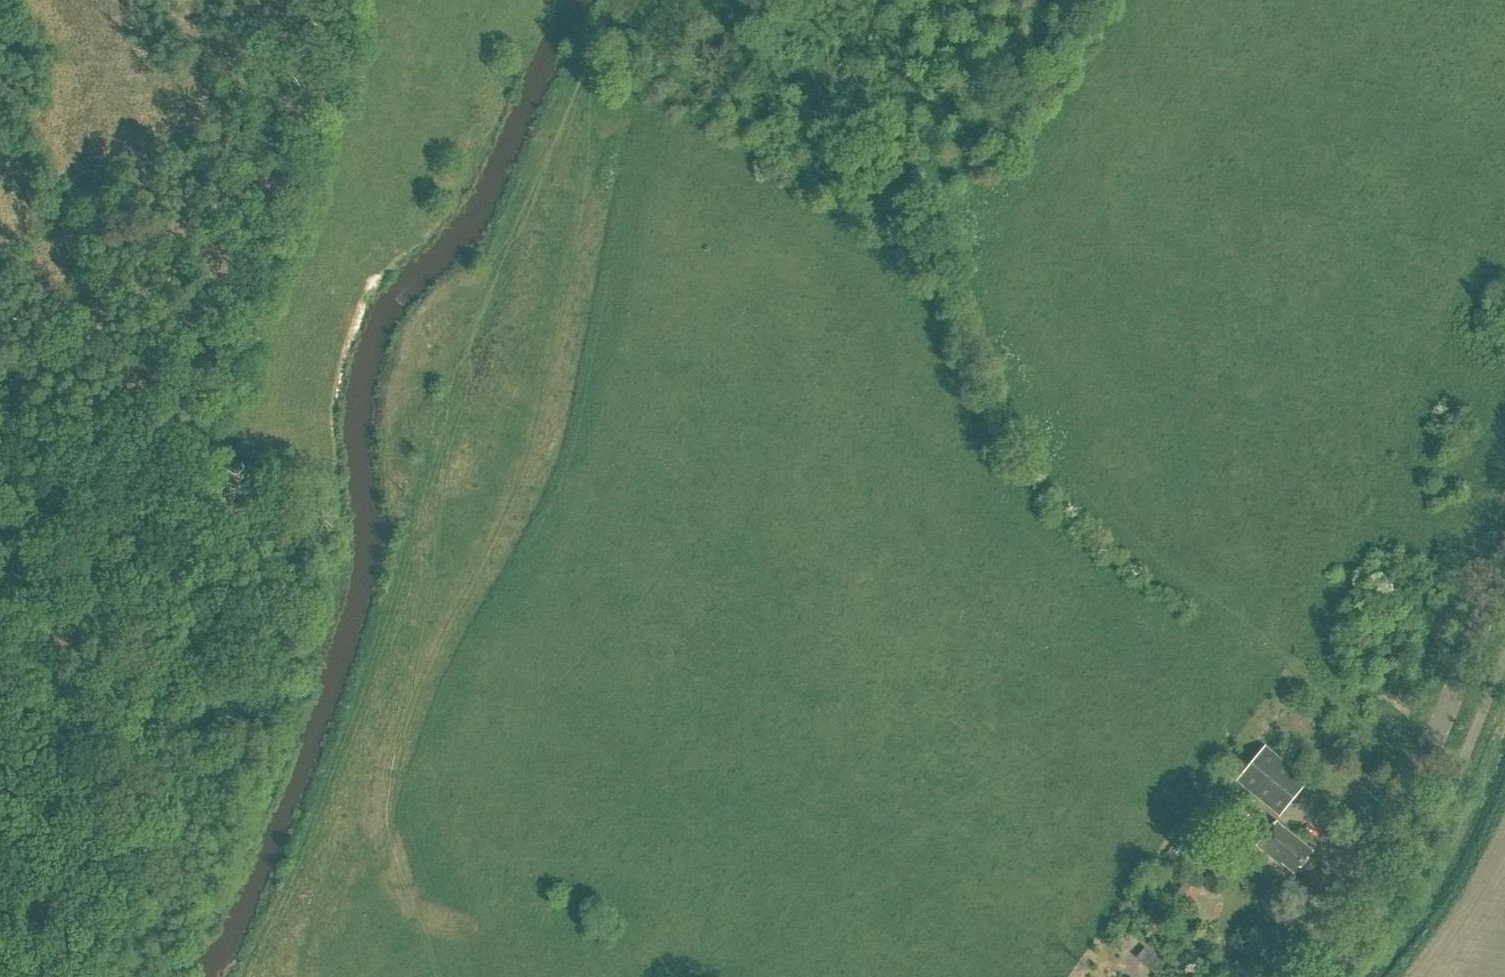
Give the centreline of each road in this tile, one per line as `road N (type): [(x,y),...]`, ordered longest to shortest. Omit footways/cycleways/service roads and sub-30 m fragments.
road 1 (secondary): [(1281,976),(1371,866),(1504,562)]

